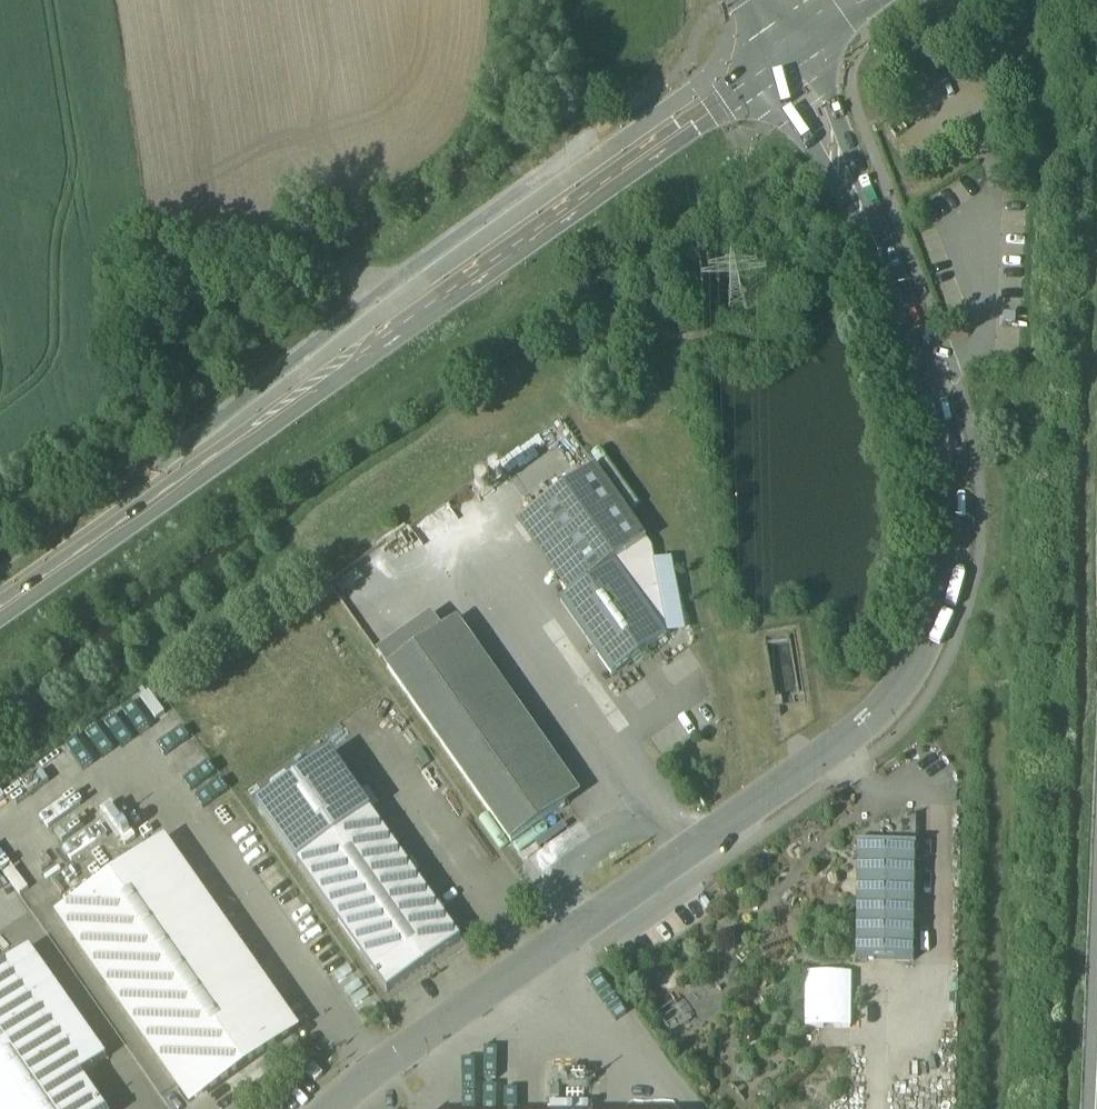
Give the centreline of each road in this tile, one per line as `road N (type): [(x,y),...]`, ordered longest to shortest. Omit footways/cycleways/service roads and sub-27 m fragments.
road 1 (residential): [(839,150),(892,259),(954,472),(953,552),(936,617),(905,684),(867,725),(386,1063),(334,1108)]
road 2 (secondary): [(0,608),(680,118)]
road 3 (residential): [(839,150),(800,33)]

